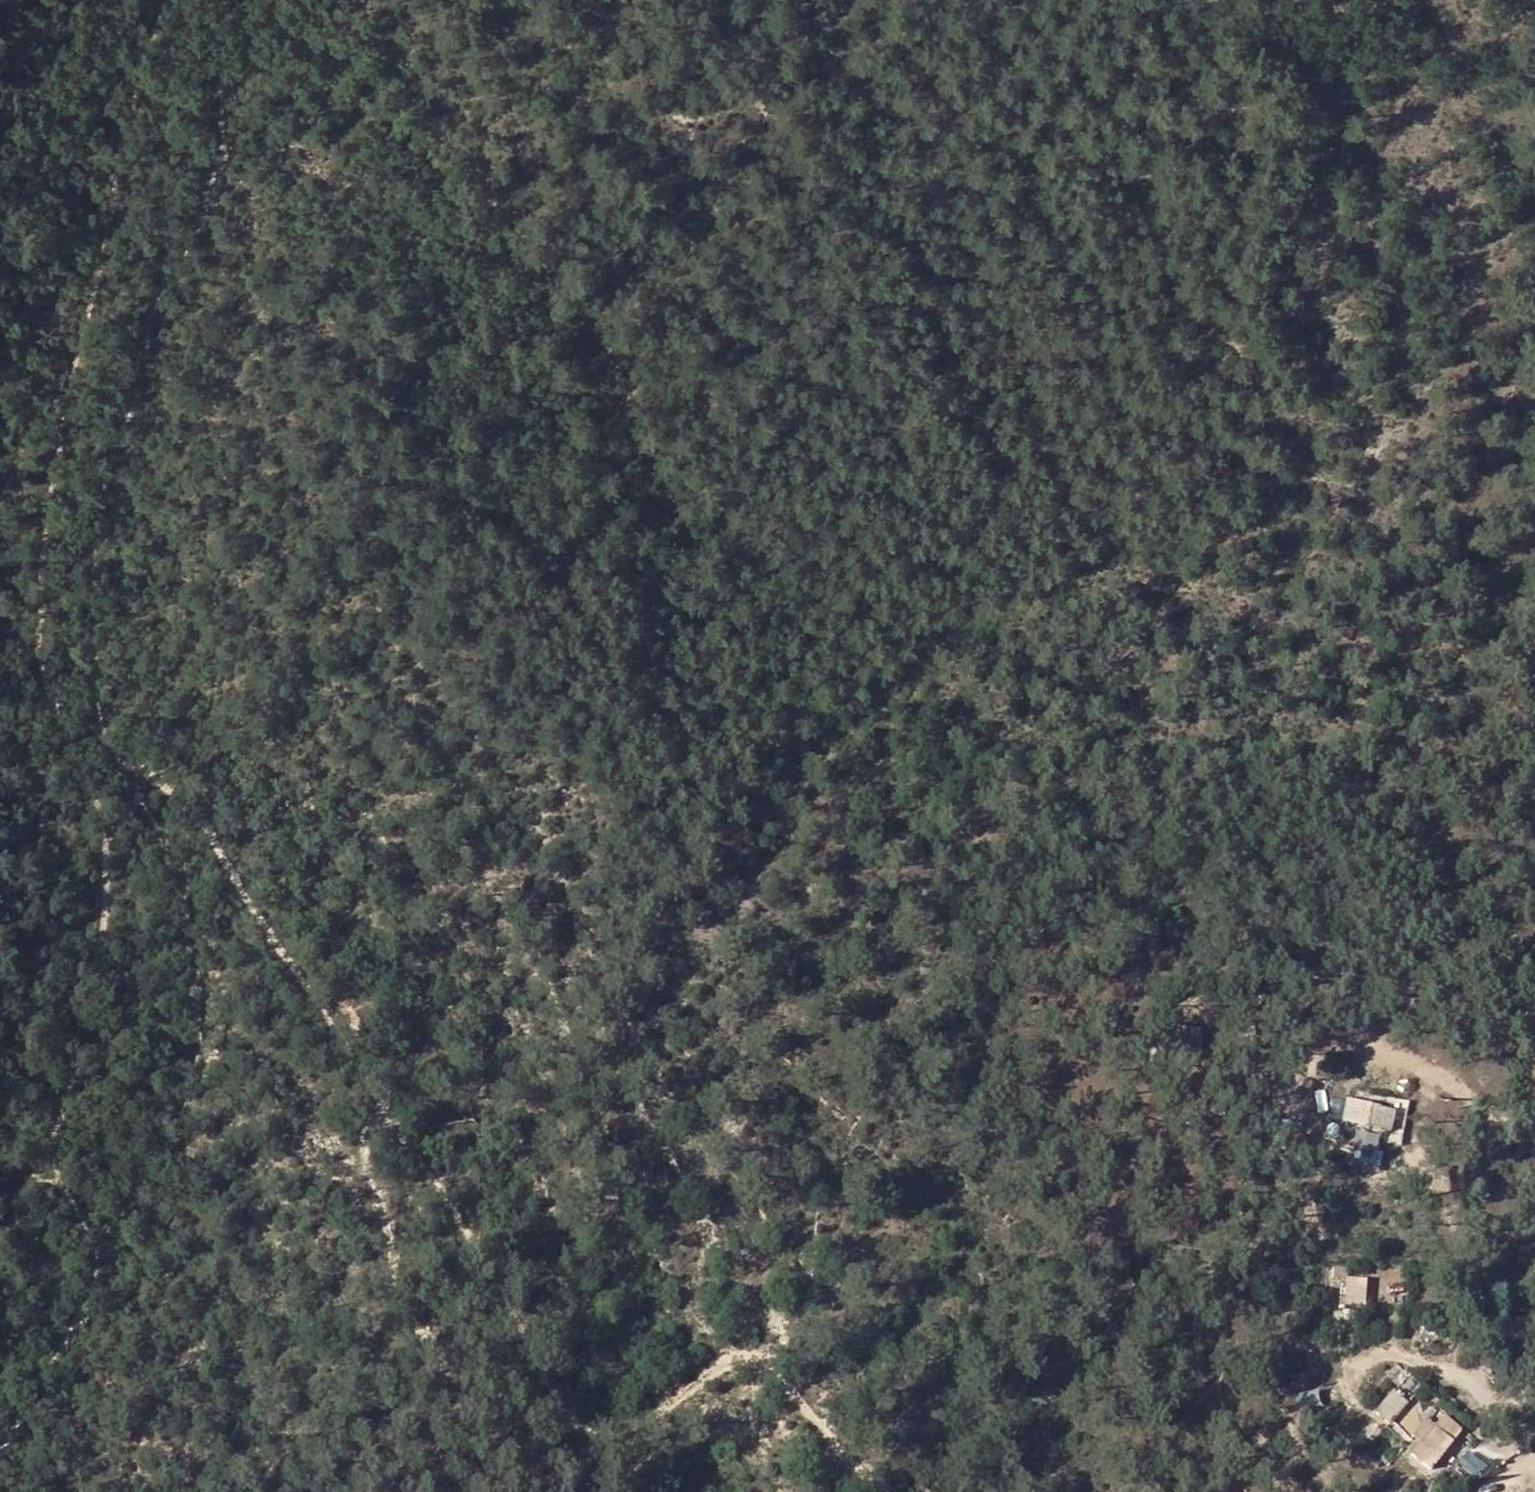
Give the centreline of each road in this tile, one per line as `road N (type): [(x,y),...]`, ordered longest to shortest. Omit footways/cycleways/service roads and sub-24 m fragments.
road 1 (track): [(881,1491),(827,1444),(757,1361),(729,1363),(647,1422),(608,1436),(585,1433),(199,815),(52,699)]

